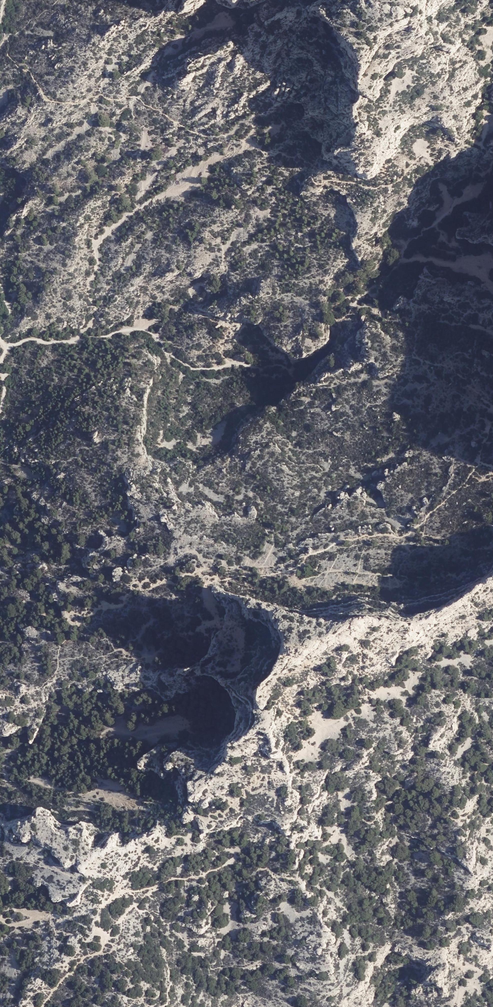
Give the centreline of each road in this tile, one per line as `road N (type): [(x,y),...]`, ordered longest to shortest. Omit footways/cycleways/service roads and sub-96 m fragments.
road 1 (track): [(77,340),(7,348),(0,411)]

